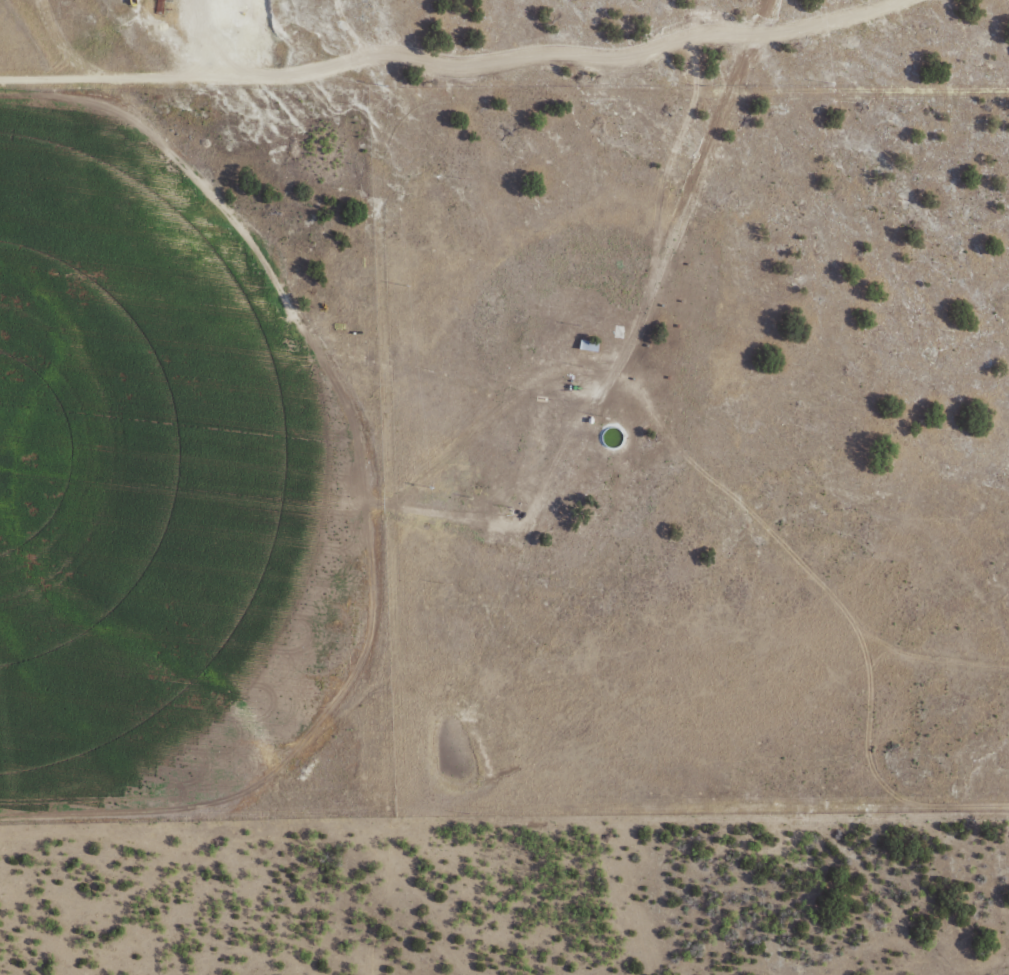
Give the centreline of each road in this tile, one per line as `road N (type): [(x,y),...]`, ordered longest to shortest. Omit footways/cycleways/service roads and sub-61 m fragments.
road 1 (track): [(516,394),(298,354),(115,284),(0,226)]

